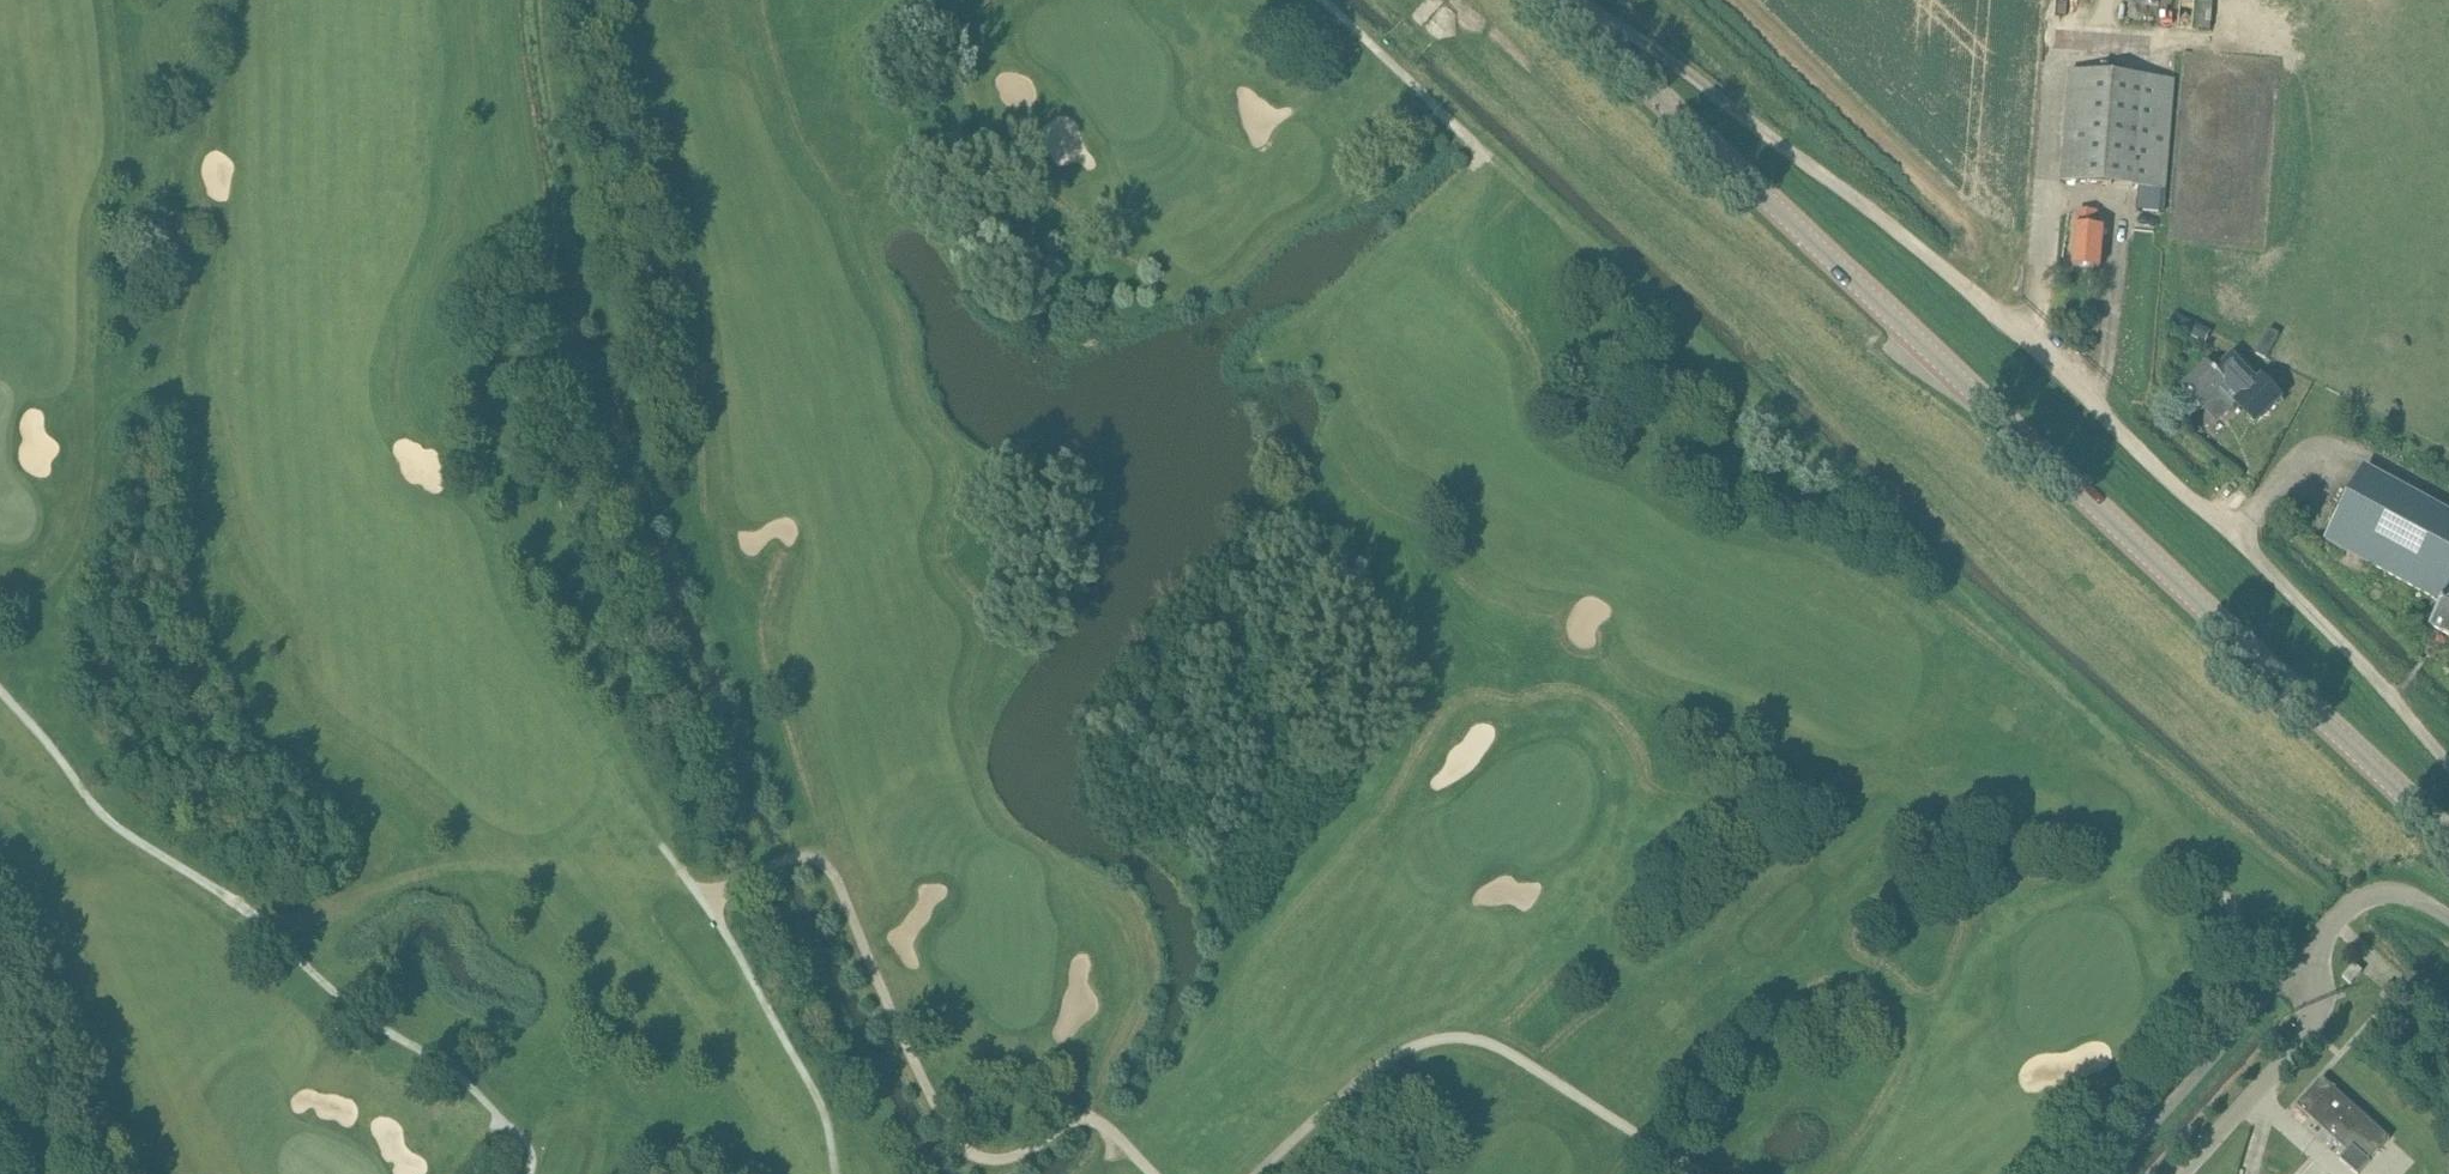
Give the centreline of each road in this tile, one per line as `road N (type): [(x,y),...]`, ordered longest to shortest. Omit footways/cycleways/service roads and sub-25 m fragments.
road 1 (tertiary): [(2448,840),(1574,20)]
road 2 (unclassified): [(2448,767),(2334,638),(2014,330),(1647,45),(1605,24),(1574,20)]
road 3 (track): [(1949,372),(1879,346),(1512,105),(1402,0)]

